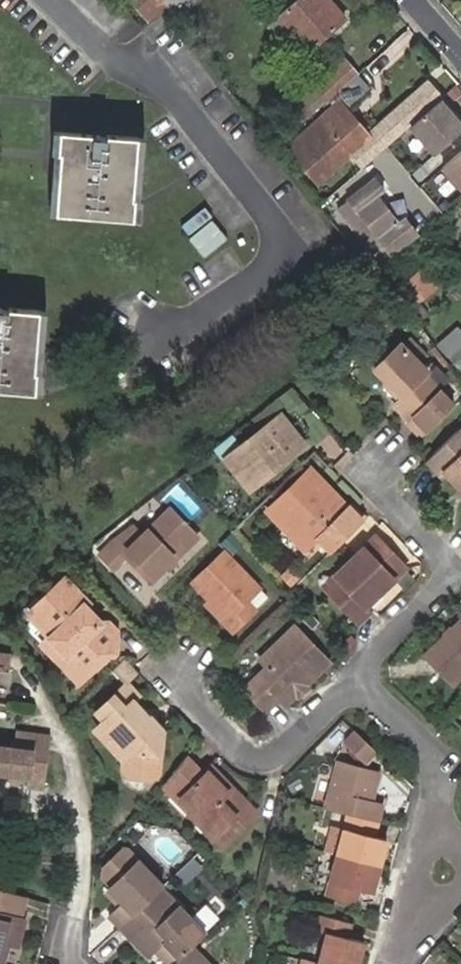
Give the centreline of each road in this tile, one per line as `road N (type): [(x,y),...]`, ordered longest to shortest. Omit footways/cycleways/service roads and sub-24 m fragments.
road 1 (residential): [(358,677),(263,759),(243,753),(176,680),(201,656)]
road 2 (residential): [(358,677),(455,569),(369,473)]
road 3 (residential): [(435,826),(440,792),(430,748),(358,677)]

